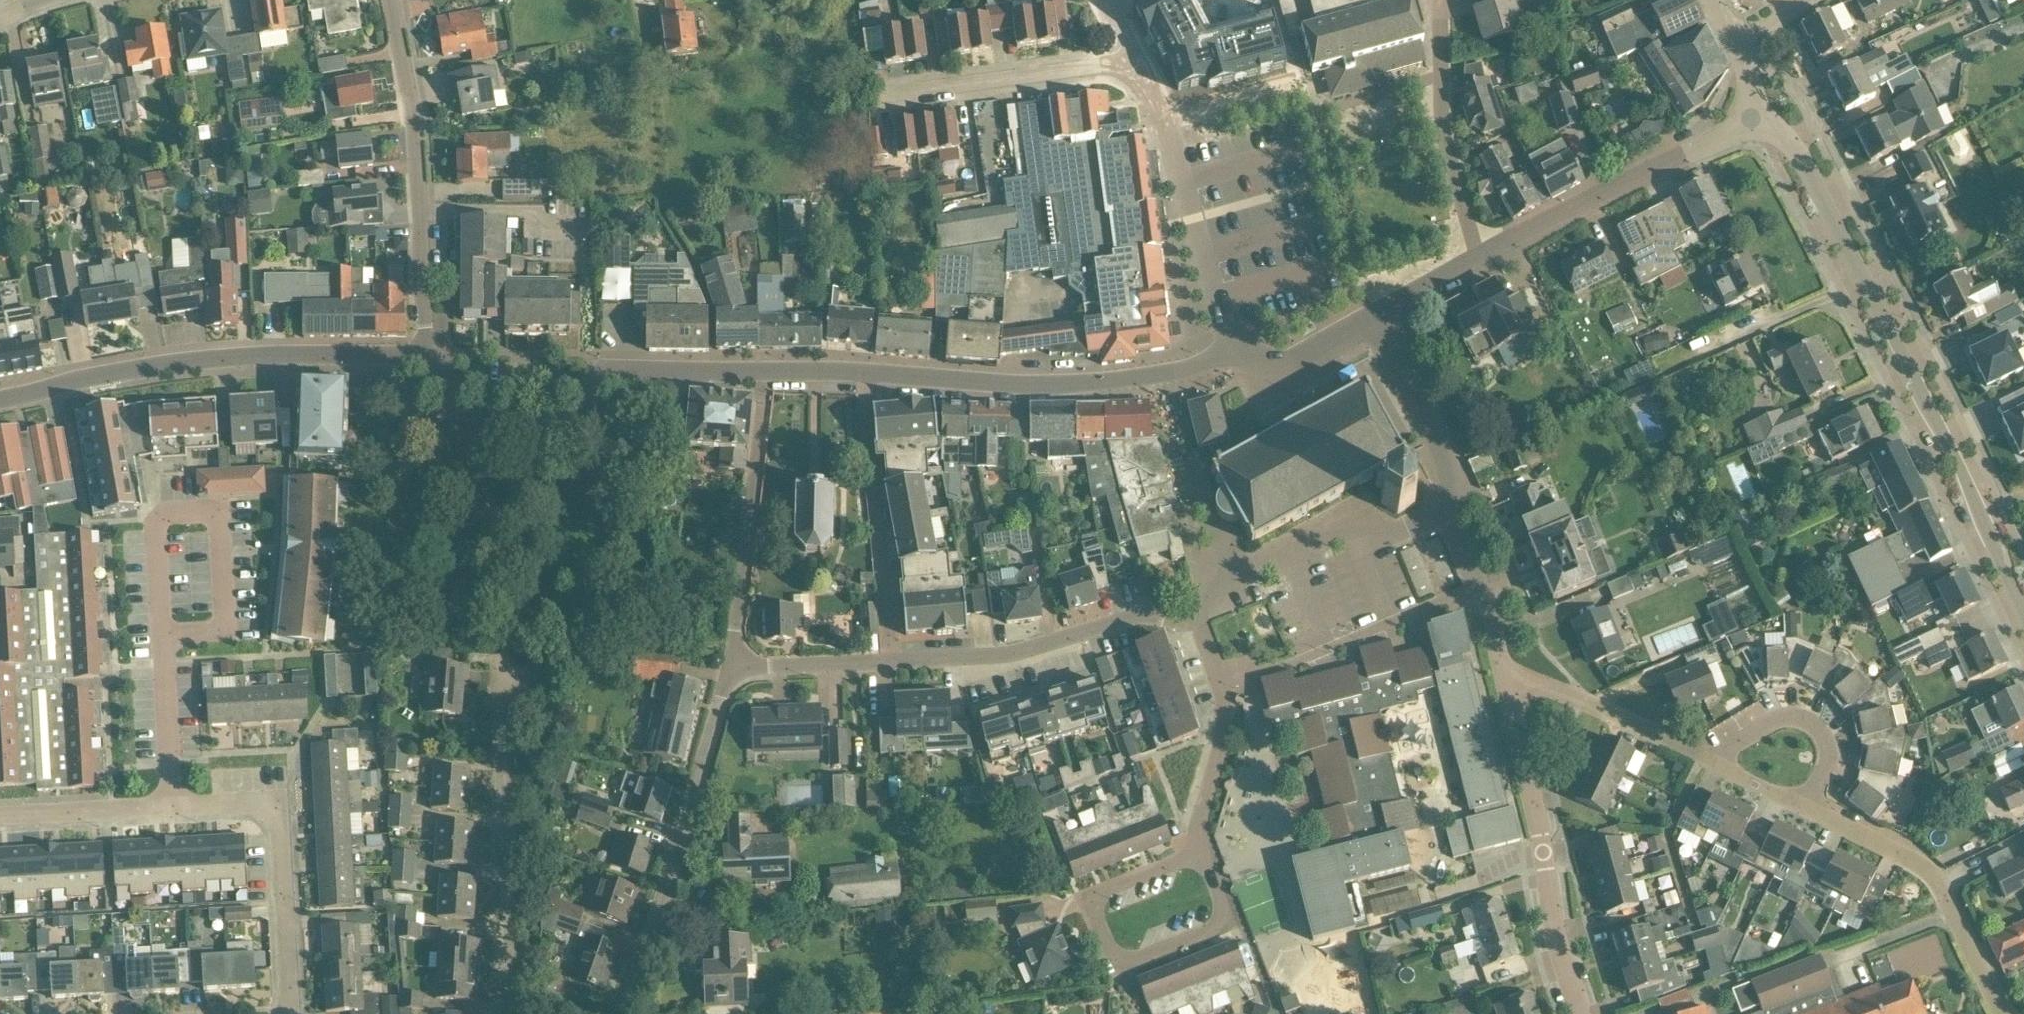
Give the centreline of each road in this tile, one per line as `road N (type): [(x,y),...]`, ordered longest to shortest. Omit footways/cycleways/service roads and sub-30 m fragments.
road 1 (secondary): [(2023,608),(1790,144),(1756,119)]
road 2 (residential): [(620,1013),(689,821),(733,667),(893,663)]
road 3 (tertiary): [(0,398),(183,360),(429,356)]
road 4 (residential): [(1199,850),(1087,898),(1117,970),(1229,920),(1210,874)]
road 5 (tertiary): [(1233,355),(1106,382),(1038,386),(866,374)]
road 6 (tertiary): [(429,356),(461,393),(579,396),(607,367),(765,371)]
road 7 (residential): [(521,1013),(504,654)]
road 8 (residential): [(429,356),(411,102),(391,0)]
road 9 (residential): [(1582,1013),(1560,950),(1507,682)]
road 10 (tertiary): [(1477,258),(1756,119)]
road 11 (residential): [(173,804),(266,803),(283,818),(290,1013)]
road 12 (residential): [(893,663),(1009,654),(1142,614),(1196,615)]
road 13 (residential): [(1233,355),(1163,125),(1135,71)]
road 14 (residential): [(166,637),(158,517),(219,514),(227,632)]
road 15 (residential): [(2001,1013),(1937,875),(1807,806)]
road 16 (residential): [(866,374),(893,663)]
road 17 (residential): [(1196,615),(1229,572),(1335,531),(1379,533),(1445,510)]
road 18 (residential): [(1477,258),(1445,142),(1439,0)]
road 19 (residential): [(1135,71),(1099,64),(876,95)]
road 20 (residential): [(1199,850),(1228,696),(1196,615)]
road 21 (residential): [(1720,766),(1582,702),(1507,682)]
road 22 (residential): [(1445,510),(1451,477),(1373,318)]
road 23 (residential): [(1807,806),(1828,757),(1806,719),(1782,719),(1757,731),(1720,766)]
road 24 (residential): [(1507,682),(1480,589),(1445,510)]
road 25 (residential): [(0,816),(173,804)]
road 26 (residential): [(173,804),(166,637)]
road 27 (track): [(854,664),(862,812)]
road 28 (tertiary): [(1373,318),(1233,355)]

